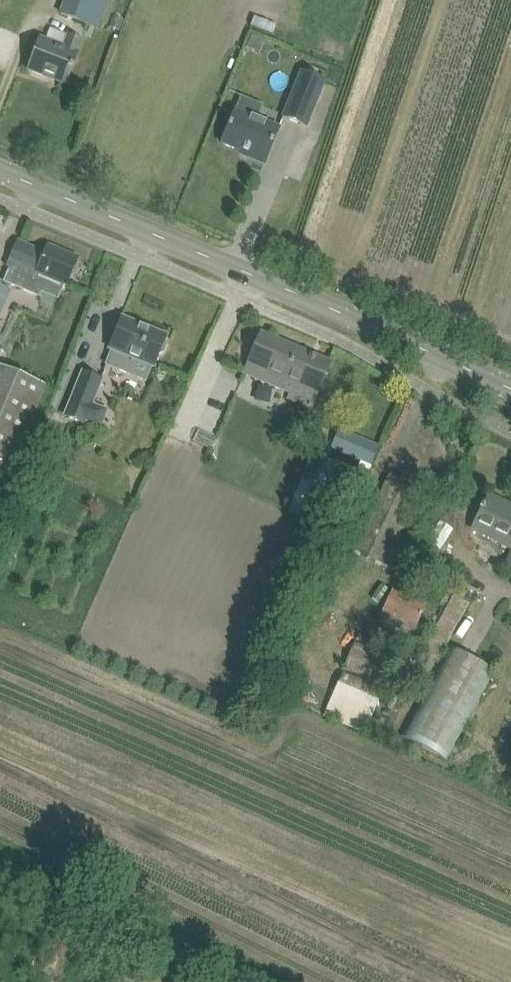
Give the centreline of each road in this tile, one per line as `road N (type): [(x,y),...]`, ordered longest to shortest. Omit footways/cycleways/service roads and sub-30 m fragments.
road 1 (tertiary): [(510,399),(0,170)]

